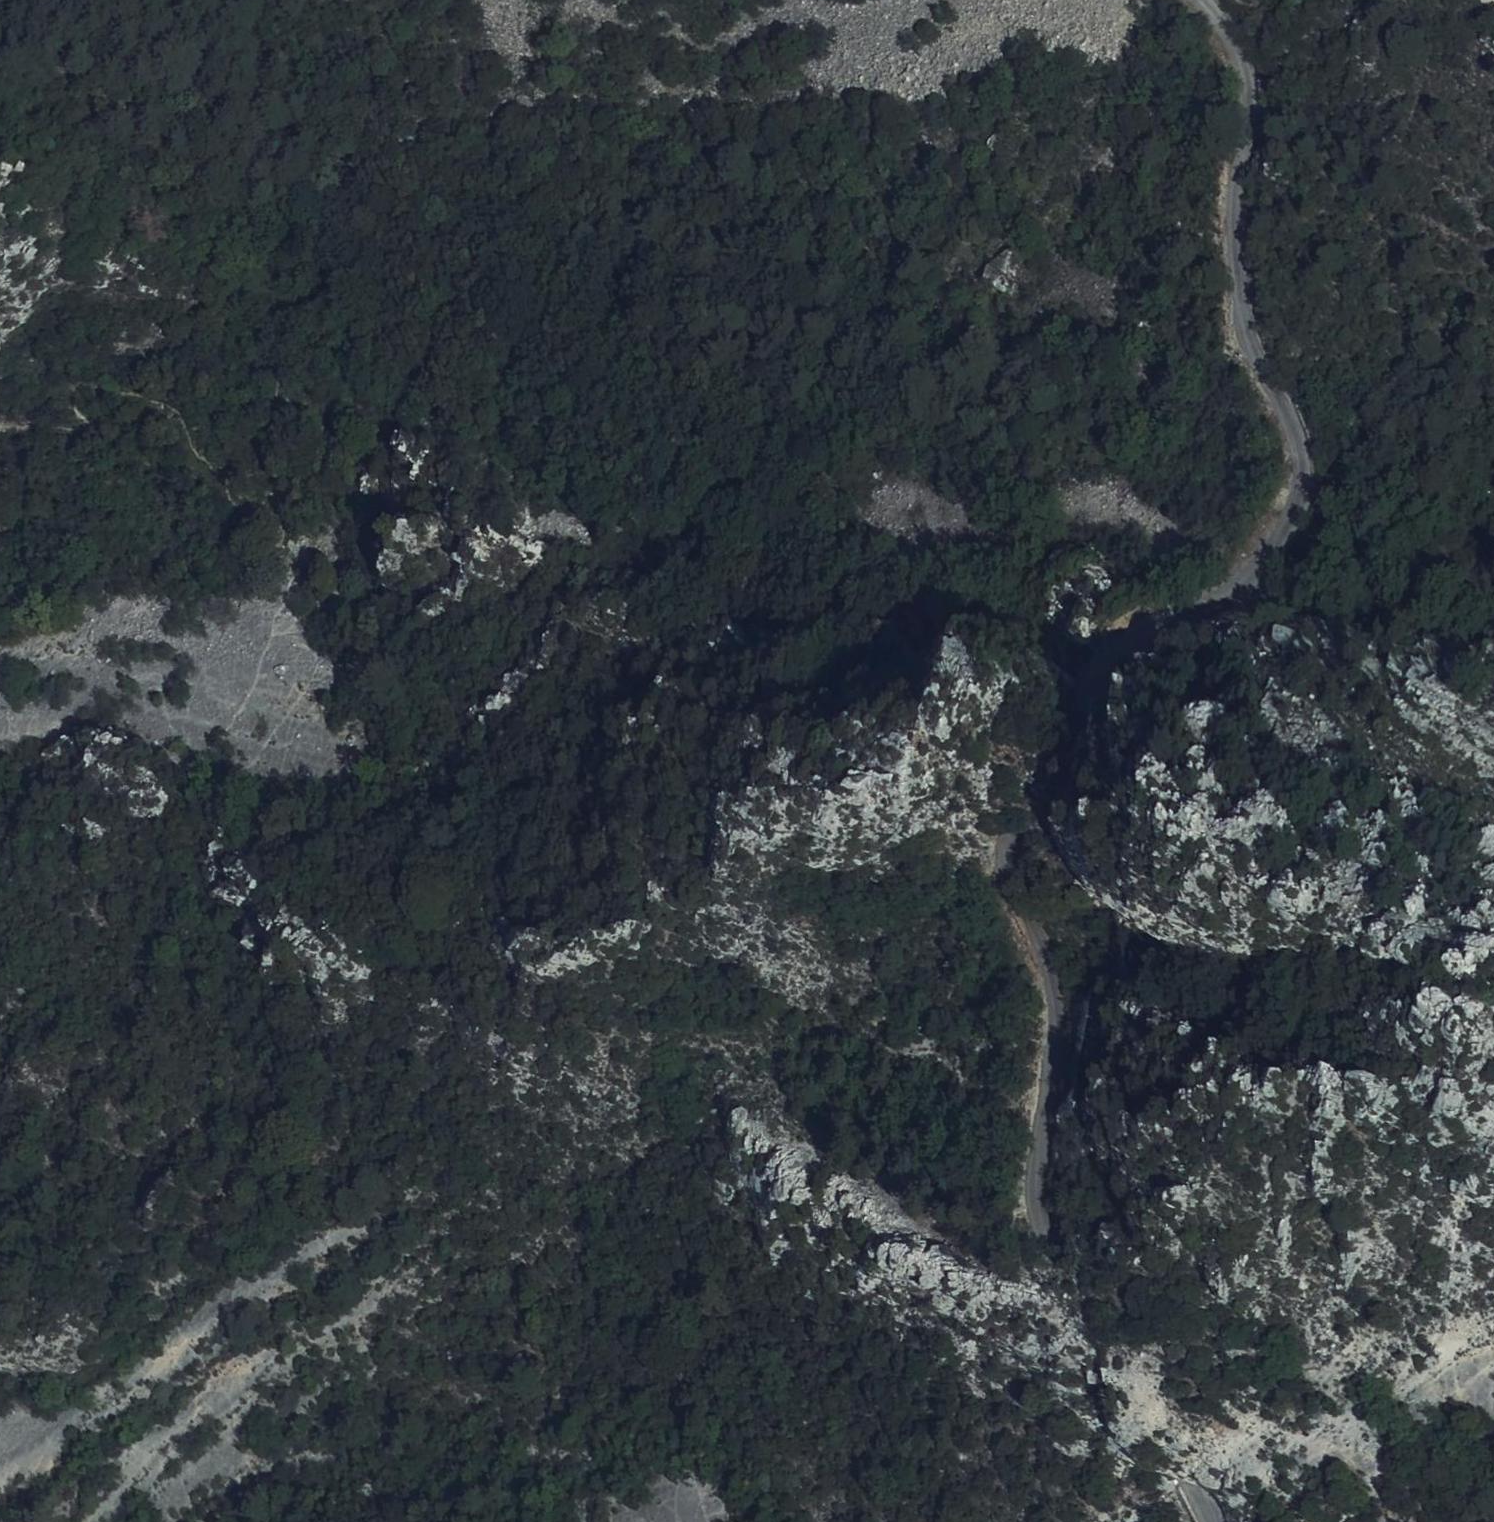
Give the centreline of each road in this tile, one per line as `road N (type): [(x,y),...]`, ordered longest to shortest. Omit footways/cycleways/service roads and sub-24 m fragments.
road 1 (tertiary): [(1198,0),(1243,75),(1233,249),(1253,347),(1299,456),(1299,518),(1248,587),(1098,673),(1051,719),(1020,777),(1017,838),(1054,1023),(1037,1186),(1045,1241),(1078,1301),(1163,1417),(1211,1521)]

